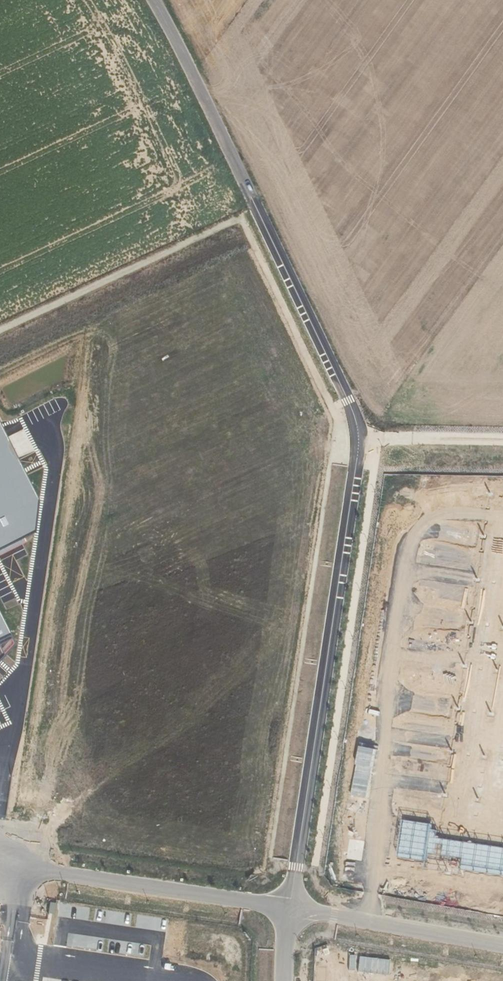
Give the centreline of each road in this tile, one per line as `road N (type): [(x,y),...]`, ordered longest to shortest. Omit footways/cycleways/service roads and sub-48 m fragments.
road 1 (residential): [(359,438),(290,908)]
road 2 (unclassified): [(348,401),(154,0)]
road 3 (residential): [(290,908),(5,864)]
road 4 (residential): [(502,946),(290,908)]
road 5 (unclassified): [(359,438),(502,440)]

